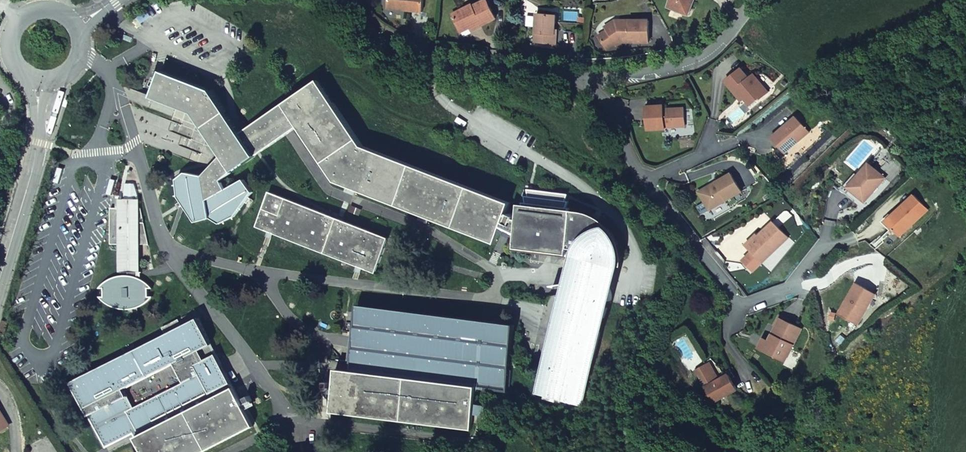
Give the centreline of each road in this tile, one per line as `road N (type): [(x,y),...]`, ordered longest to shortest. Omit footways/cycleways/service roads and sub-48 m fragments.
road 1 (residential): [(583,77),(414,59),(390,48),(343,0)]
road 2 (residential): [(752,0),(694,58),(583,77)]
road 3 (residential): [(645,180),(739,308)]
road 4 (residential): [(739,308),(786,290),(818,252),(847,240)]
road 5 (tertiary): [(0,307),(27,187)]
road 6 (residential): [(583,77),(616,117),(645,180)]

